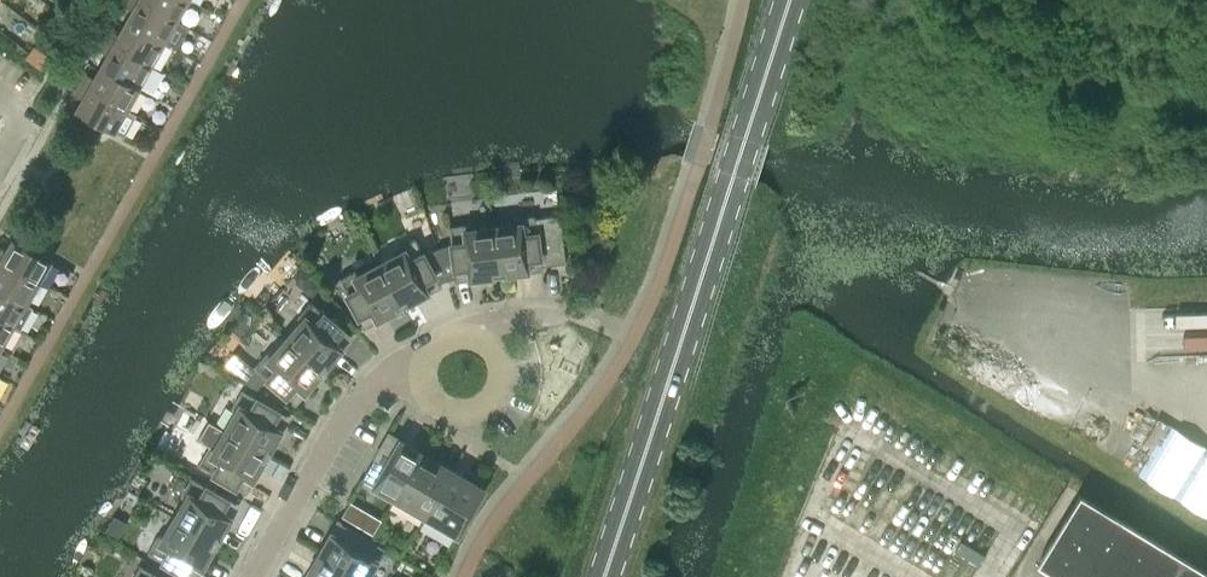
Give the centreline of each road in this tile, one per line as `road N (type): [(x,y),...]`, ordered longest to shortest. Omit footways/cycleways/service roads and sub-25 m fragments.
road 1 (primary): [(604,576),(790,0)]
road 2 (residential): [(253,576),(352,415),(389,378),(418,373)]
road 3 (residential): [(418,373),(420,389),(442,413),(474,415),(498,394),(503,378),(488,342)]

